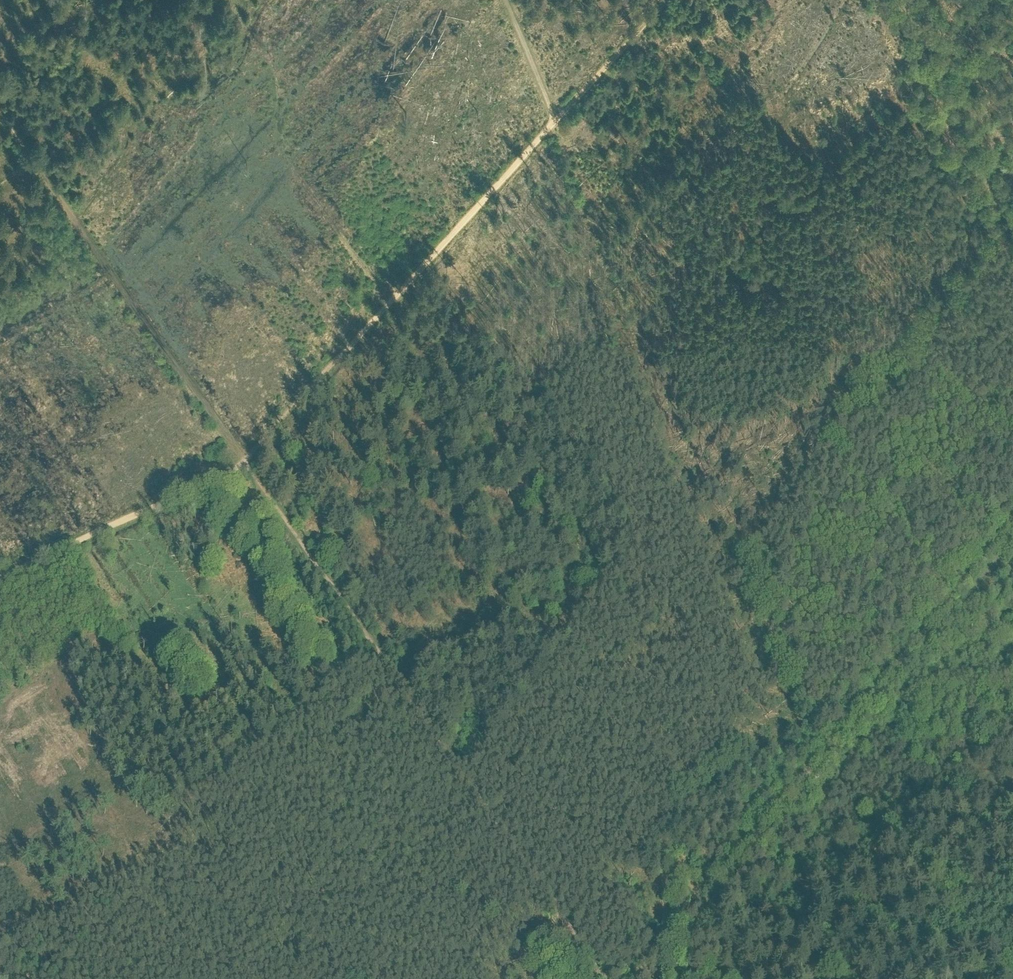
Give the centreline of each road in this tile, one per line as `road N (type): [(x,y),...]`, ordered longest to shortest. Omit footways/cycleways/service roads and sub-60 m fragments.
road 1 (track): [(245,462),(607,978)]
road 2 (track): [(1012,522),(634,978)]
road 3 (track): [(245,462),(556,120)]
road 4 (track): [(35,162),(245,462)]
road 5 (track): [(0,578),(245,462)]
road 6 (track): [(1012,212),(875,0)]
road 7 (track): [(556,120),(664,0)]
road 8 (track): [(556,120),(507,0)]

